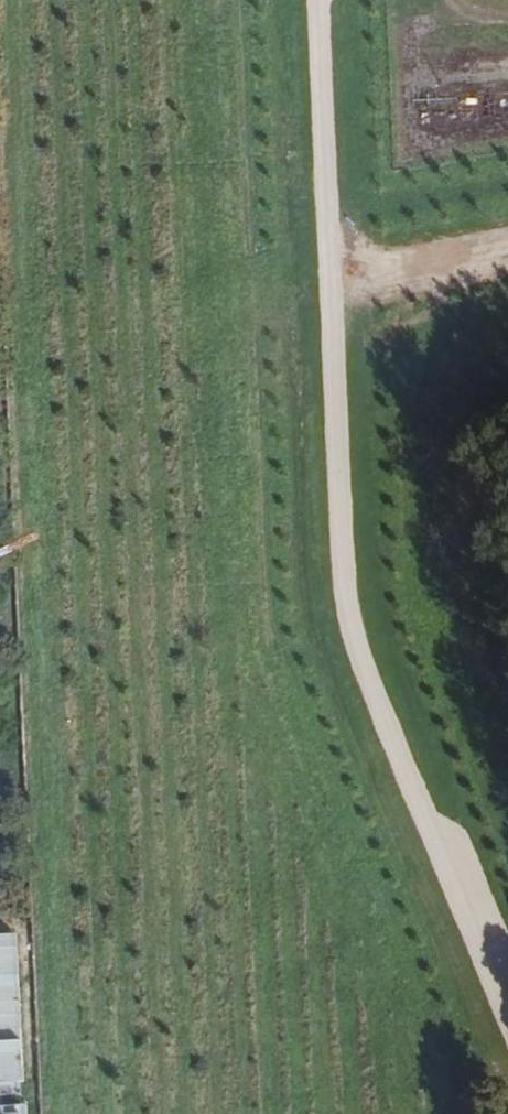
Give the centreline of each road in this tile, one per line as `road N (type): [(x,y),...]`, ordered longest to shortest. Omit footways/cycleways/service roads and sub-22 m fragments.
road 1 (track): [(329,286),(334,537),(355,645),(394,771),(507,1028)]
road 2 (track): [(317,0),(329,286)]
road 3 (track): [(329,286),(507,258)]

